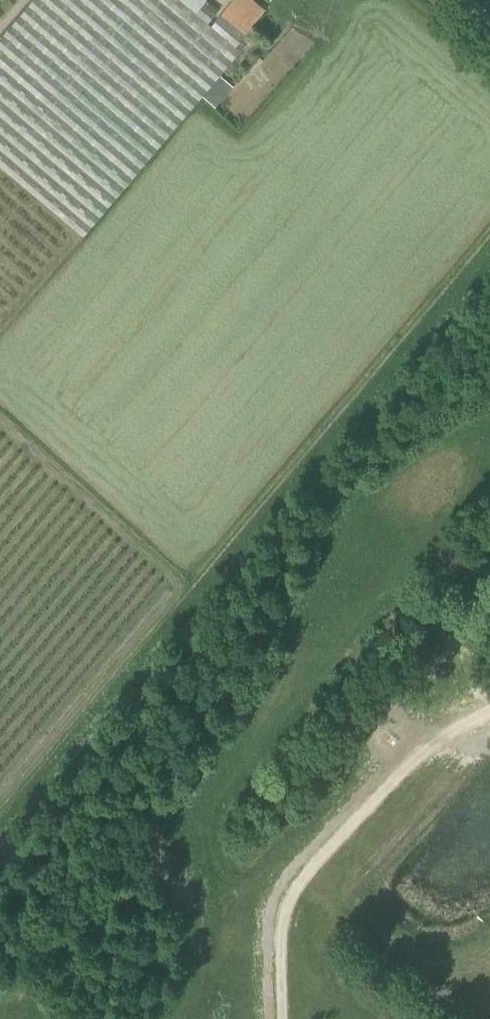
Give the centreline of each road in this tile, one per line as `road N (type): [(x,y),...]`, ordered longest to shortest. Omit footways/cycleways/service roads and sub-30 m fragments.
road 1 (track): [(278,1018),(274,927),(294,888),(421,753),(489,706)]

